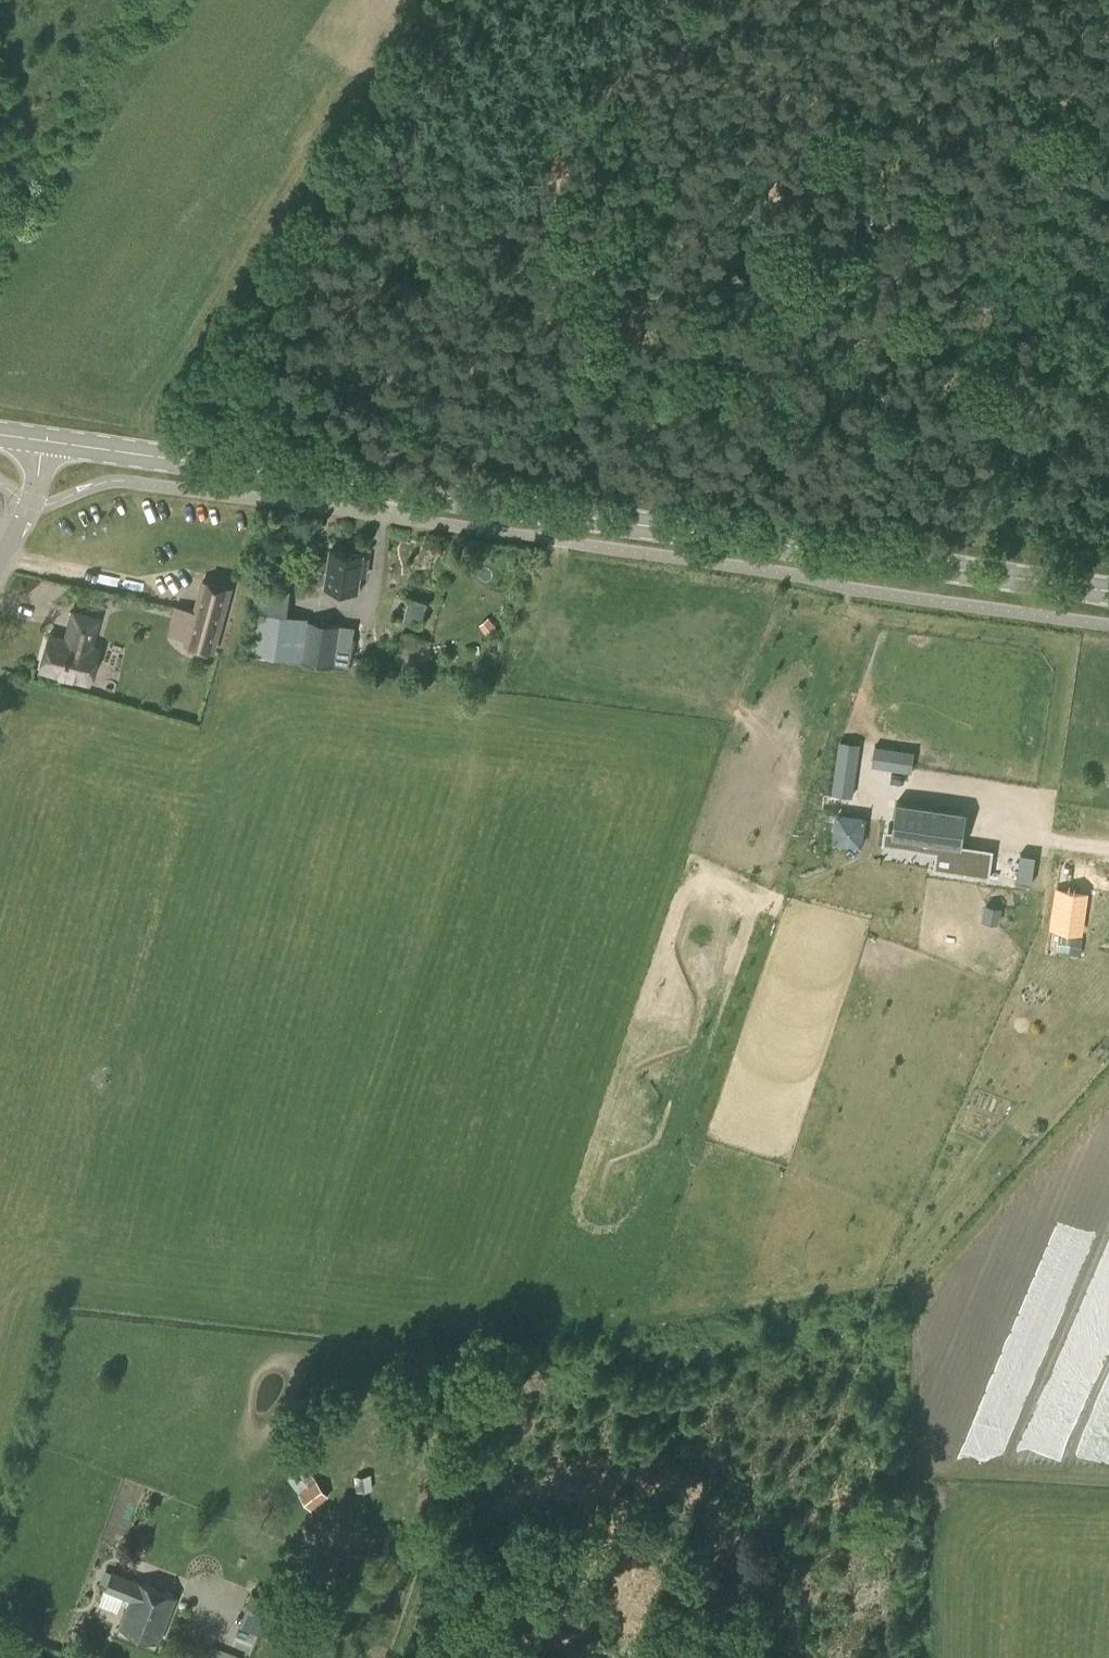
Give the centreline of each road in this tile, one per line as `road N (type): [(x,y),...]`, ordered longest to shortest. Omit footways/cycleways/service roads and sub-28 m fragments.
road 1 (secondary): [(1108,591),(43,441)]
road 2 (unclassified): [(0,570),(33,503),(43,441)]

